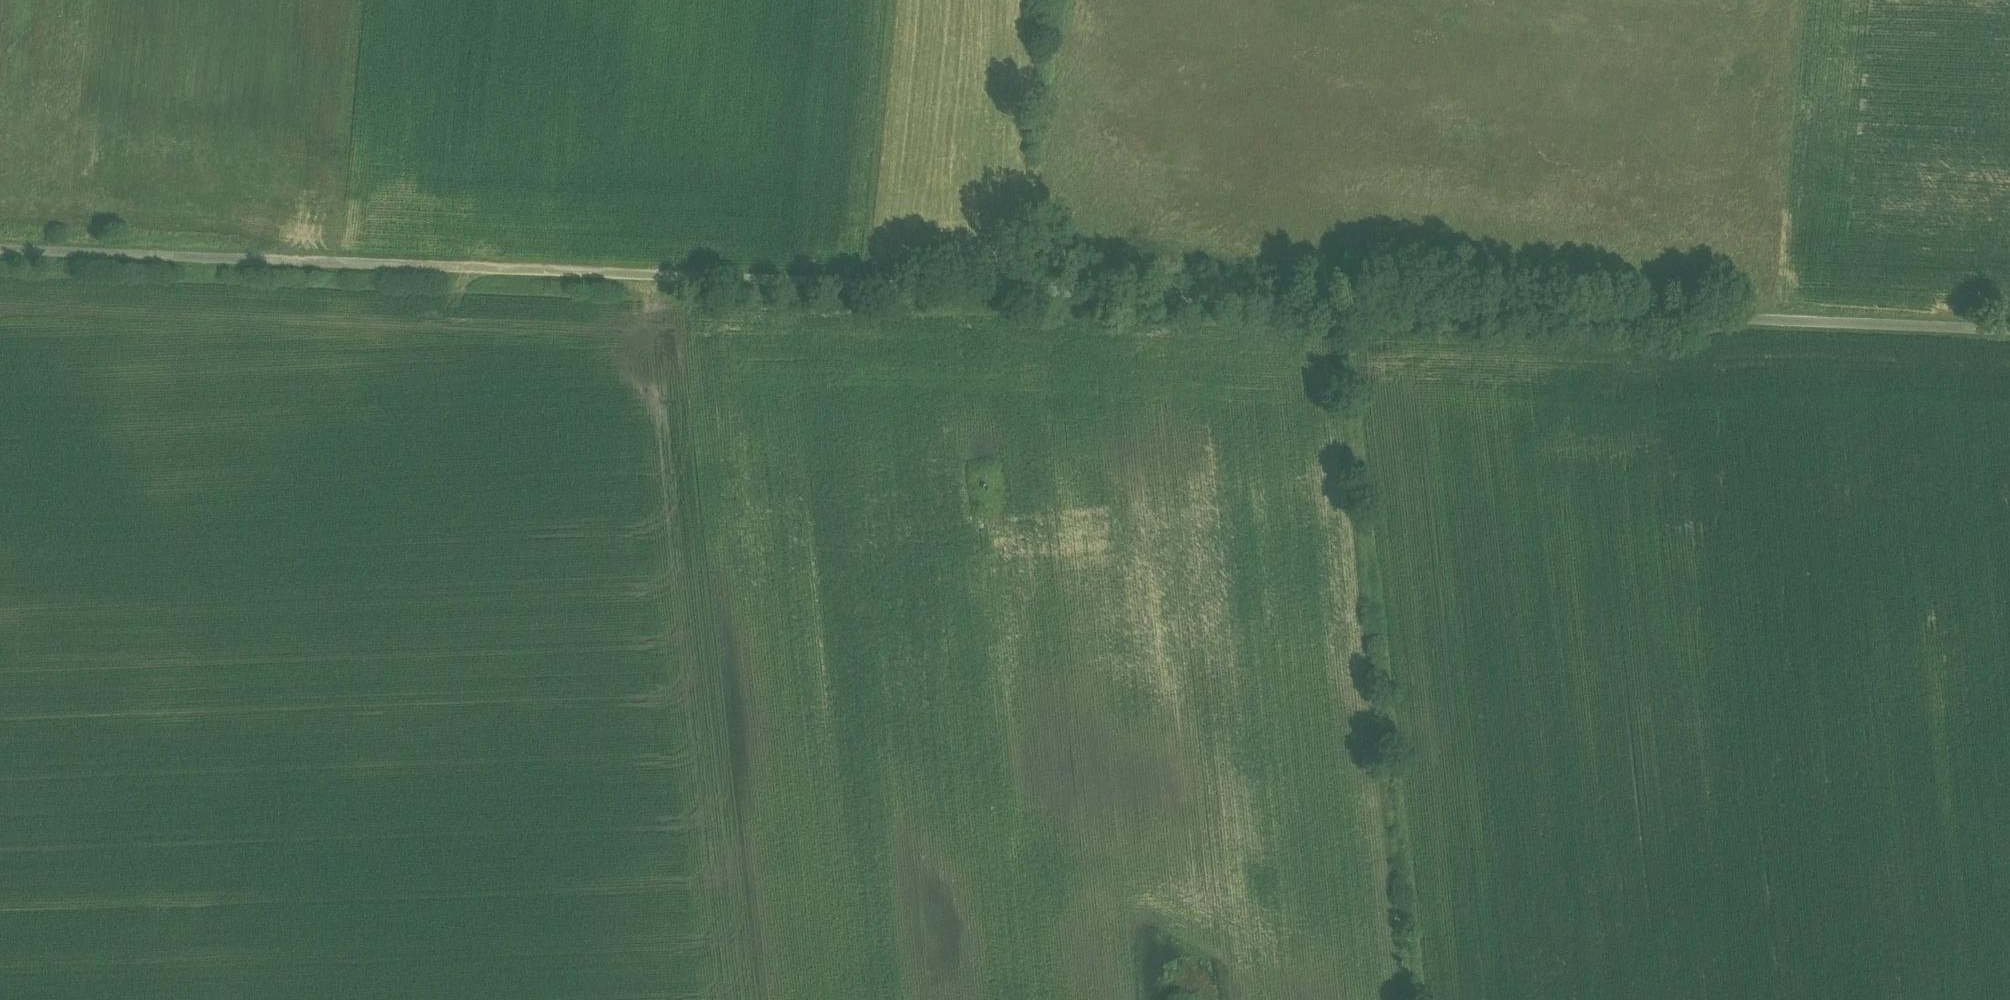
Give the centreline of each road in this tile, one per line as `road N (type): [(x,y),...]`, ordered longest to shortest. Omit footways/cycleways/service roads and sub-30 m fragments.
road 1 (track): [(0,241),(2009,320)]

